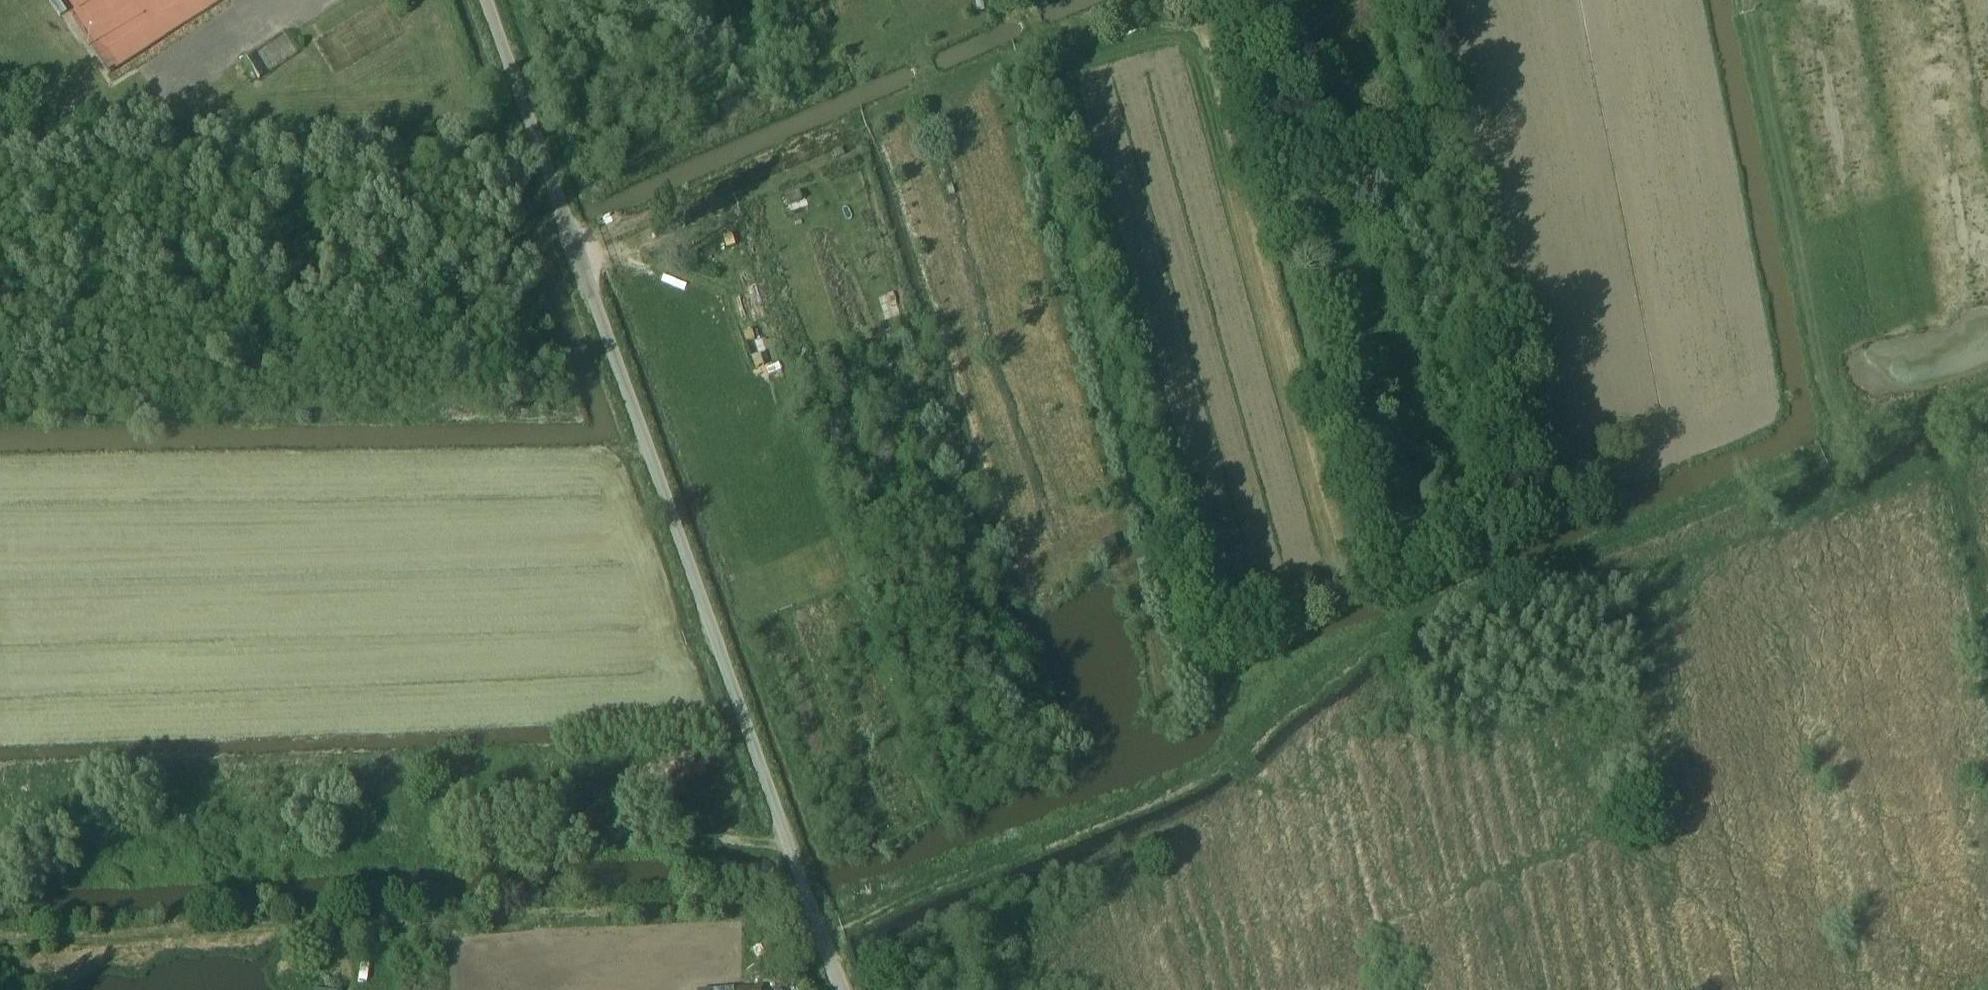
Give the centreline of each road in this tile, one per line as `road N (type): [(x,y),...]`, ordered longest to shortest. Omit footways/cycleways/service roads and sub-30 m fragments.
road 1 (unclassified): [(843,989),(484,0)]
road 2 (track): [(1331,555),(1199,58),(1177,42),(1143,45),(1041,72),(1023,0)]
road 3 (track): [(1409,620),(1258,689),(1233,756),(819,924)]
road 4 (track): [(1828,457),(1987,389)]

